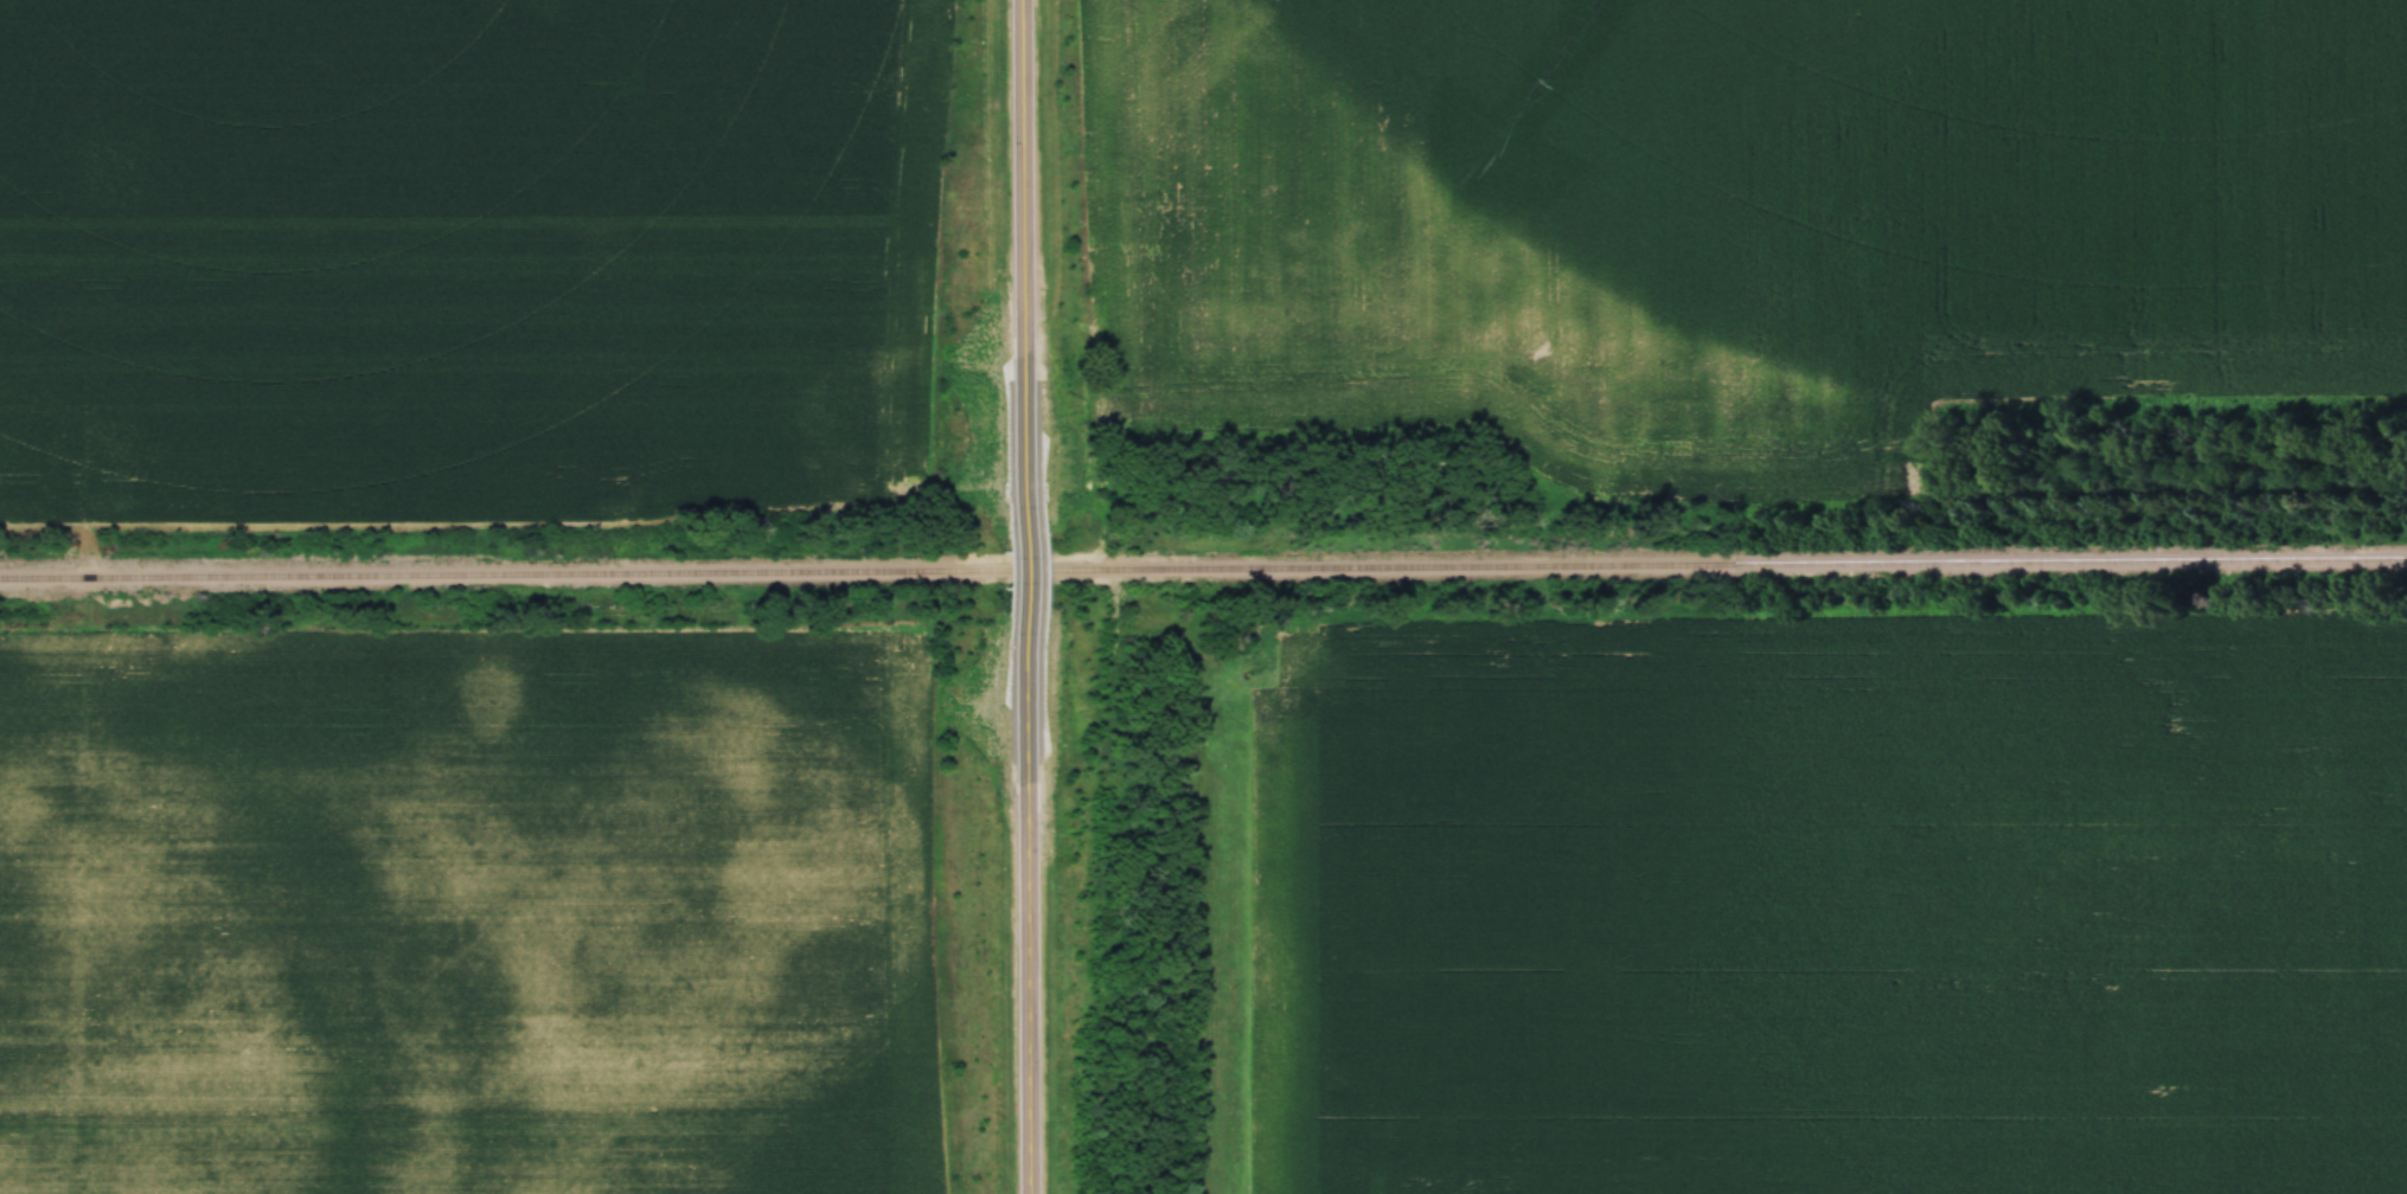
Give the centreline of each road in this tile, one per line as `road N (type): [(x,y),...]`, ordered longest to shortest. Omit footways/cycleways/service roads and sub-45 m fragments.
road 1 (secondary): [(1034,1193),(1029,617)]
road 2 (secondary): [(1030,528),(1027,0)]

